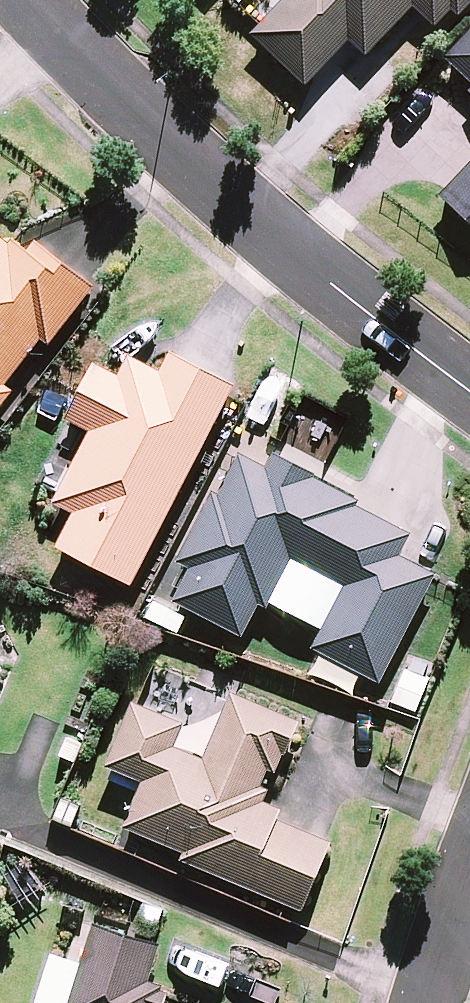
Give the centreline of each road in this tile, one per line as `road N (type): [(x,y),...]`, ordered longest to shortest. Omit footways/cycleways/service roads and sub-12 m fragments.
road 1 (residential): [(469,387),(354,302),(92,67),(29,0)]

